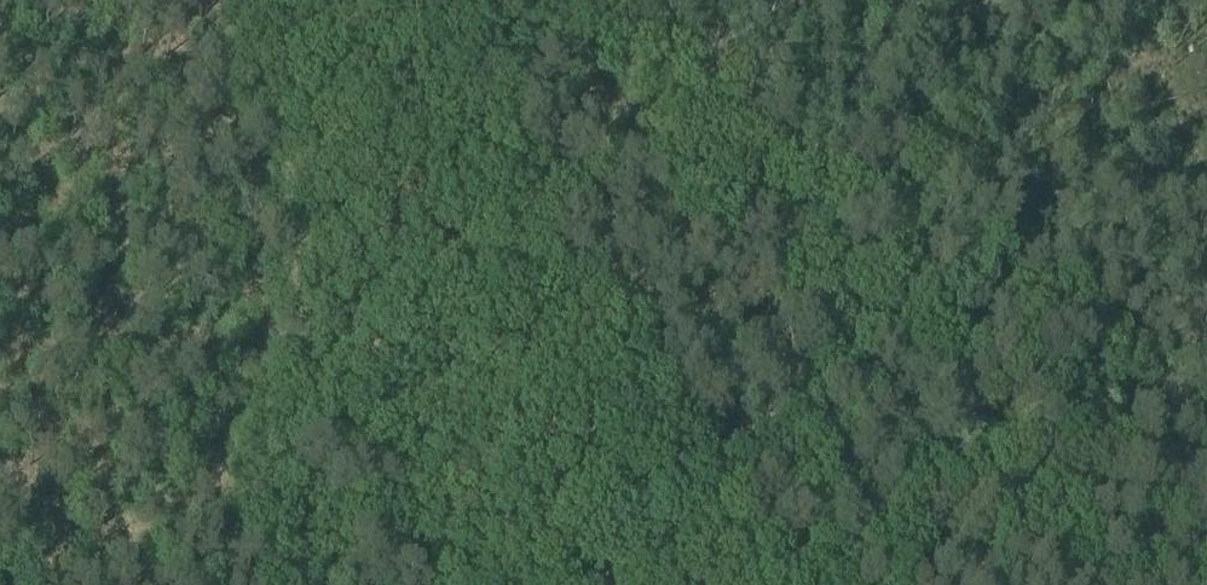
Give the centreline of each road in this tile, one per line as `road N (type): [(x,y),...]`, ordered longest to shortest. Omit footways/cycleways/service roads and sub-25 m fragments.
road 1 (track): [(969,584),(805,408),(694,333),(600,237),(537,129),(486,0)]

